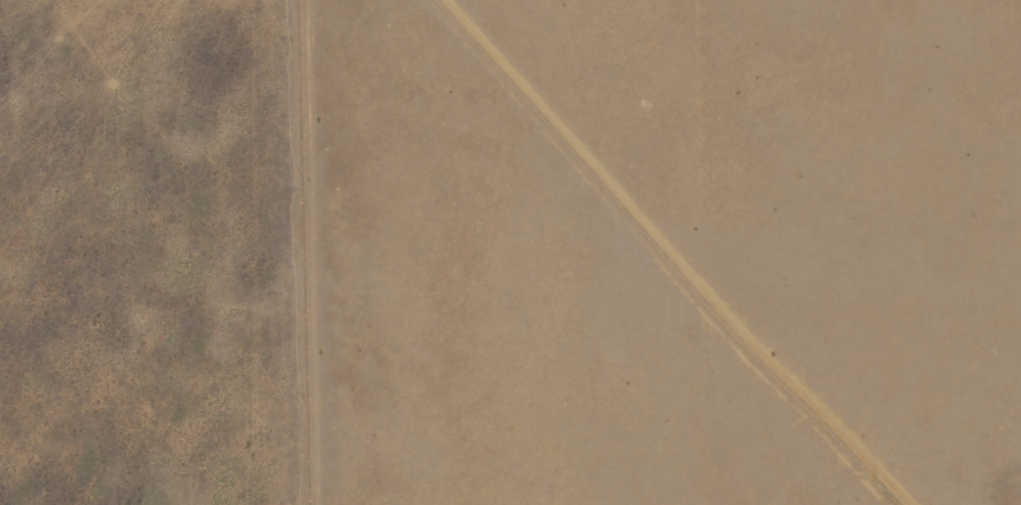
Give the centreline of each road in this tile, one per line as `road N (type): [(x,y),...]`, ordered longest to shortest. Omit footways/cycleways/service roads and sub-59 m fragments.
road 1 (track): [(448,0),(709,289),(920,504)]

